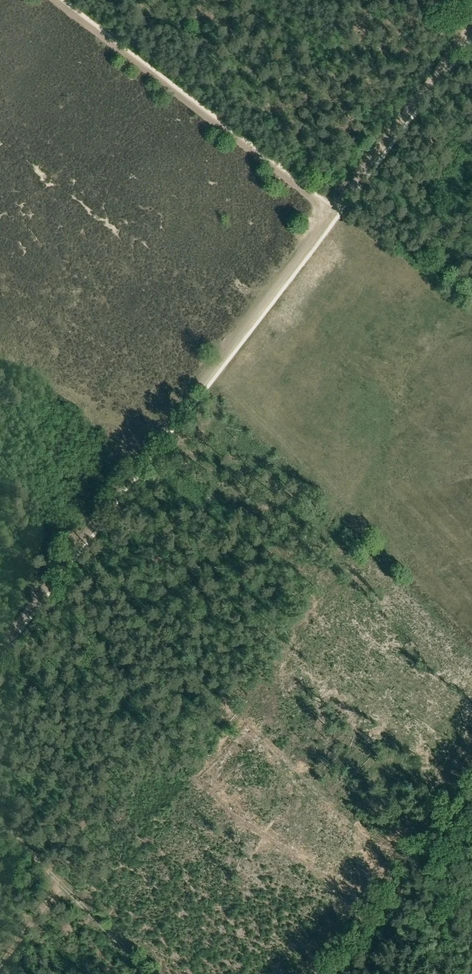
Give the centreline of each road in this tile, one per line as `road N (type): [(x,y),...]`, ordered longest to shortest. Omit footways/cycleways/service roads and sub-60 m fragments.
road 1 (track): [(332,213),(0,643)]
road 2 (track): [(47,0),(332,213)]
road 3 (track): [(332,213),(471,18)]
road 4 (track): [(0,821),(153,973)]

